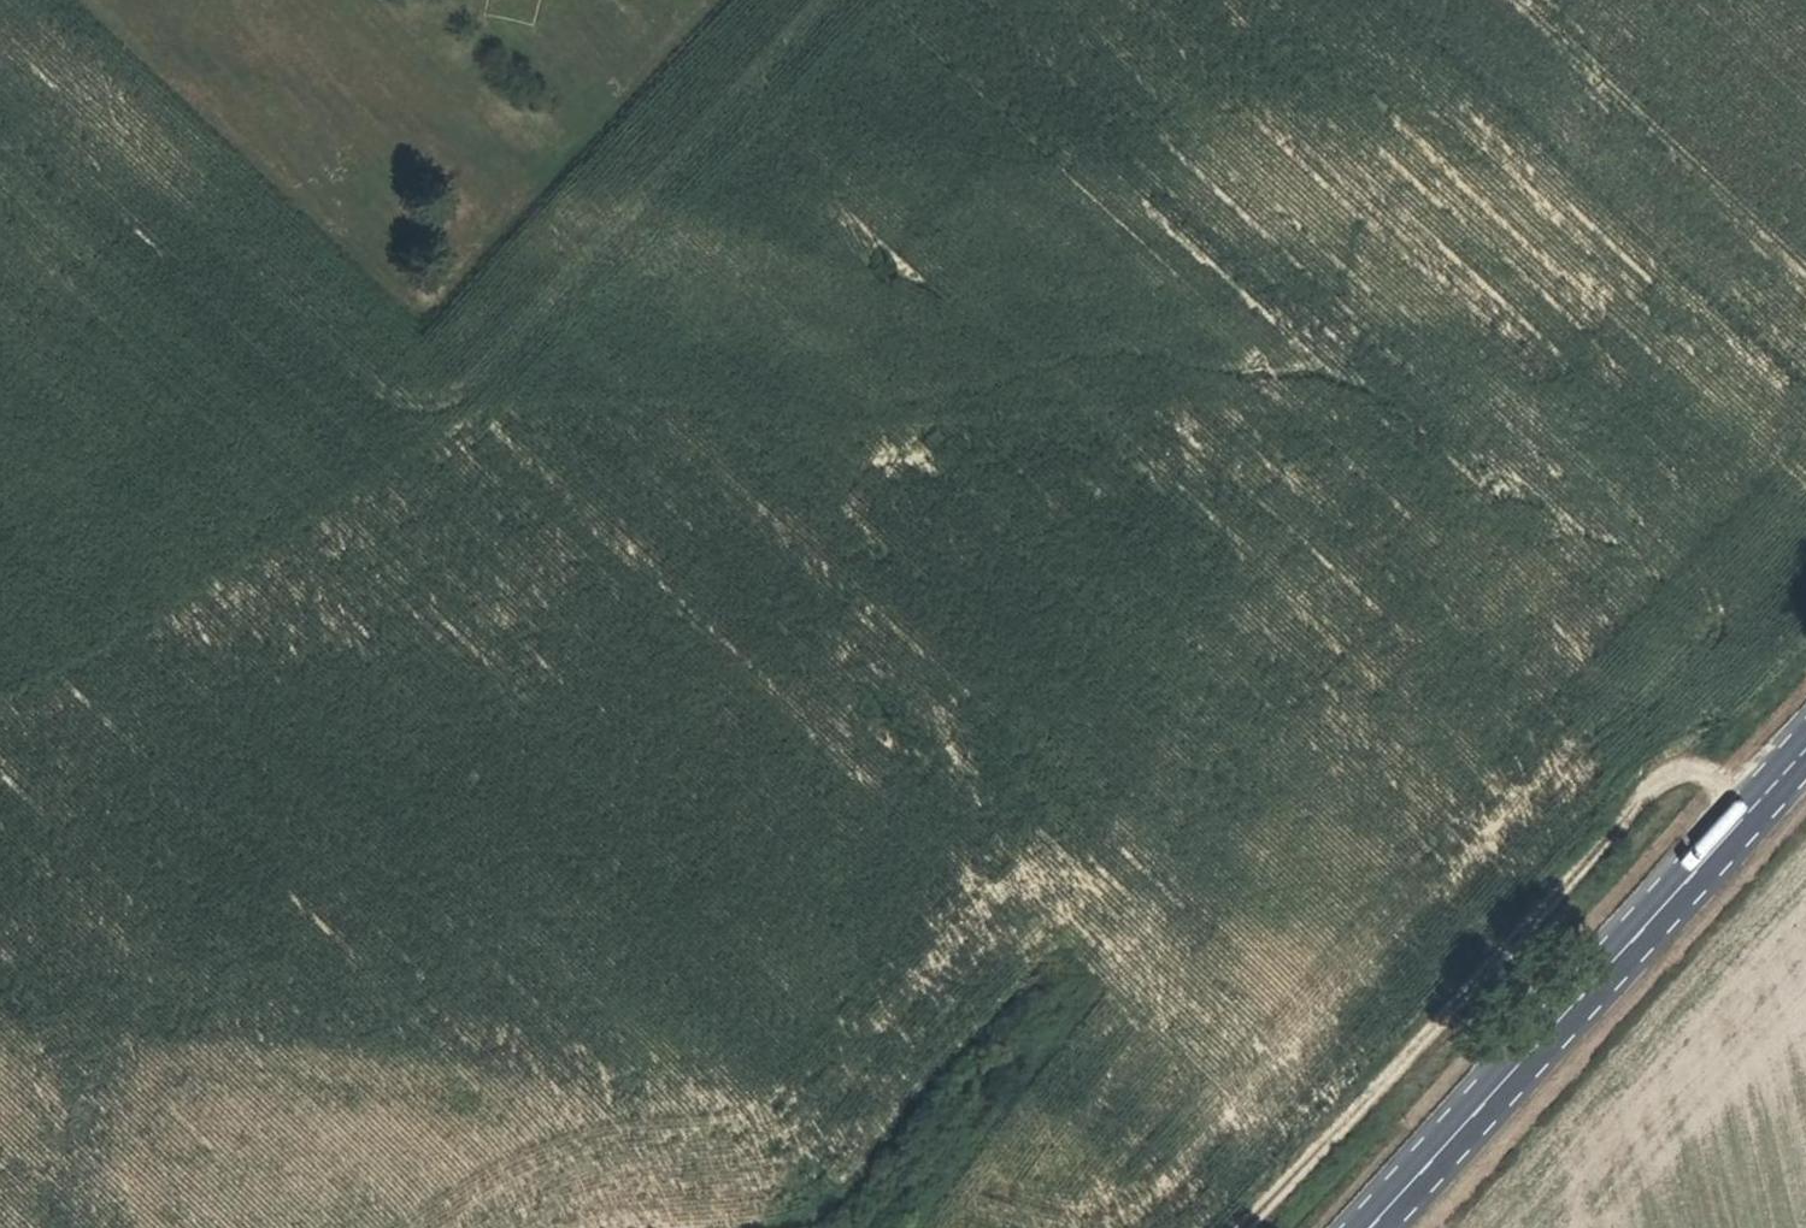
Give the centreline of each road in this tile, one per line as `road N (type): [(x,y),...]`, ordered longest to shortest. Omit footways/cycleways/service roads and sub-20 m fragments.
road 1 (track): [(1758,799),(1694,769),(1637,791),(1228,1227)]
road 2 (primary): [(1805,746),(1369,1227)]

